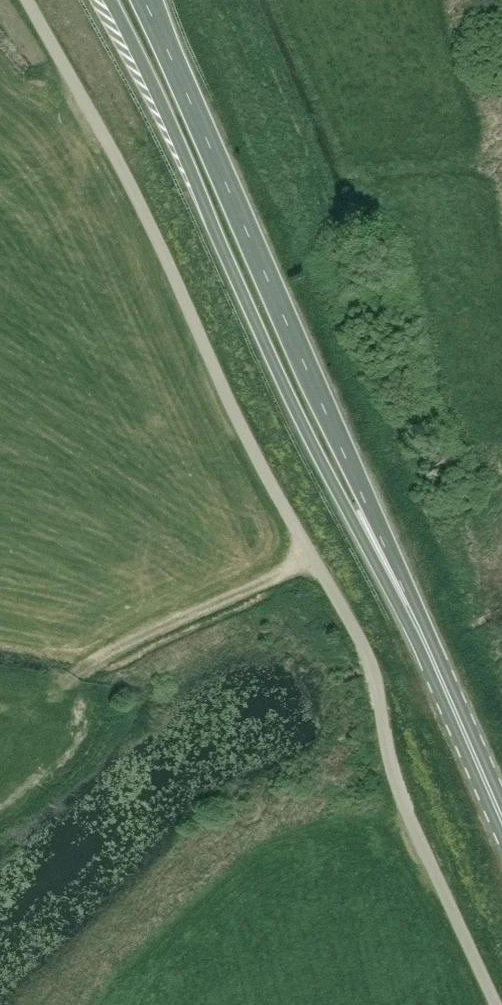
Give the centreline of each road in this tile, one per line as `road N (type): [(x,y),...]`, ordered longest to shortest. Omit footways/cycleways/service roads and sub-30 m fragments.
road 1 (primary): [(109,0),(266,350),(346,506),(384,558)]
road 2 (primary): [(384,558),(368,502),(144,0)]
road 3 (primary): [(501,821),(384,558)]
road 4 (track): [(312,553),(144,632),(74,681)]

